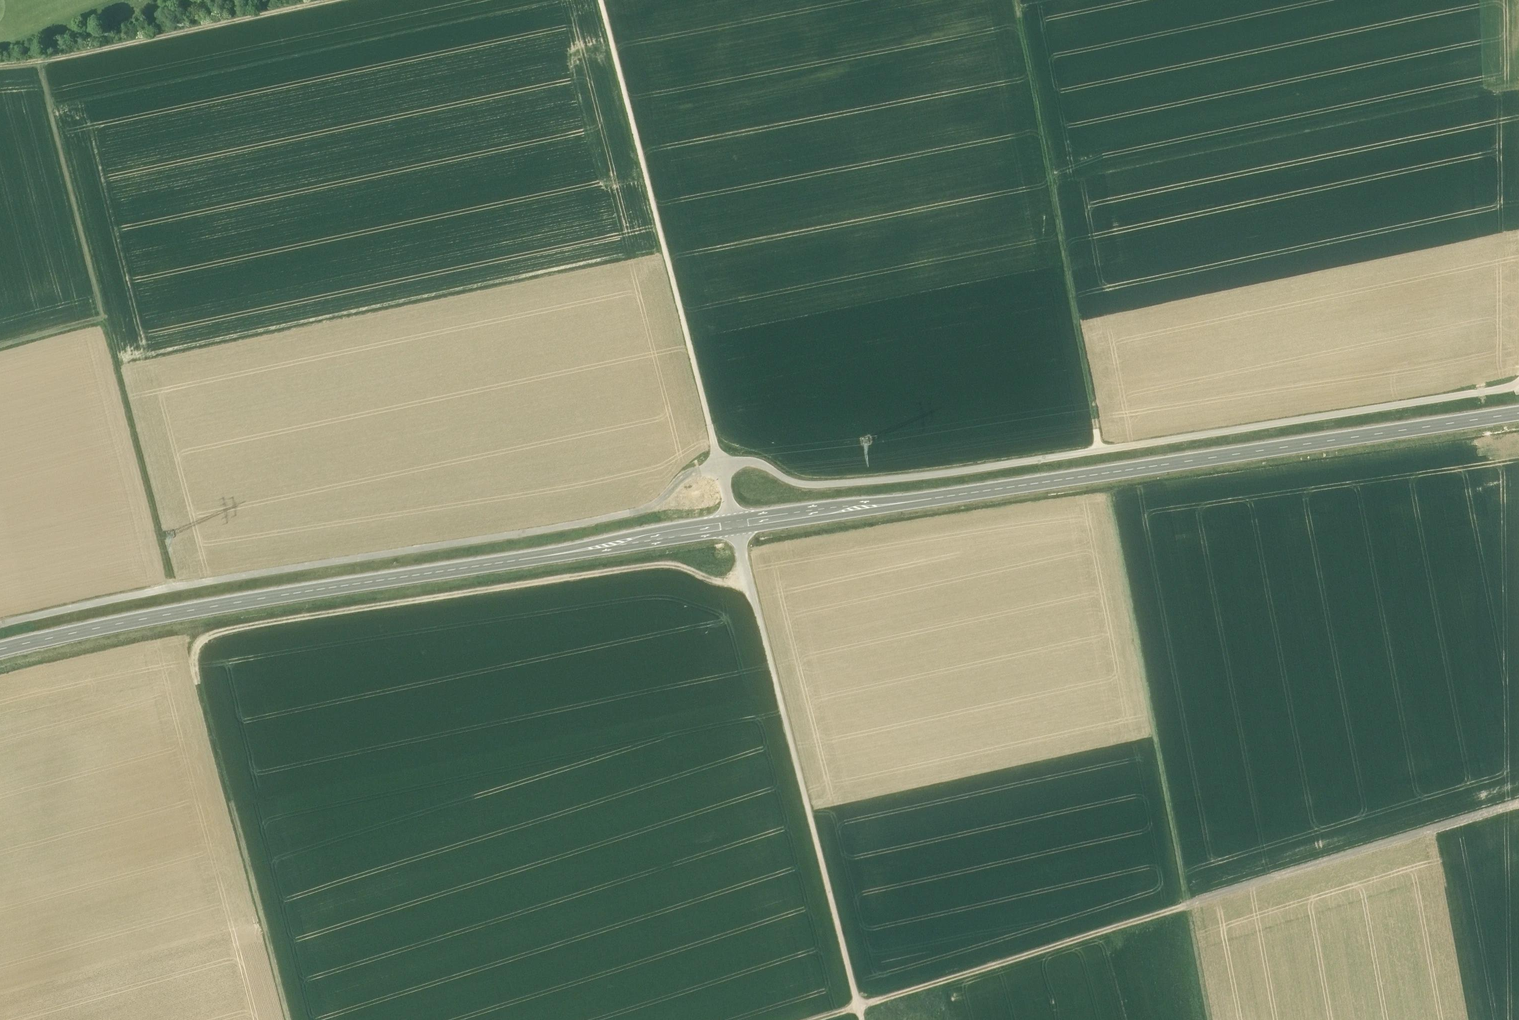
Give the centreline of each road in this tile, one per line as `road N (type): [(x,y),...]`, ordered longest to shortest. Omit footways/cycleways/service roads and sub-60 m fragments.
road 1 (secondary): [(1518,413),(735,524),(186,611),(0,650)]
road 2 (track): [(602,0),(861,1019)]
road 3 (track): [(750,581),(715,581),(662,564),(203,638),(195,660),(286,1019)]
road 4 (track): [(1518,805),(820,1019)]
road 5 (track): [(1114,507),(1207,1019)]
road 6 (track): [(1021,0),(1098,450)]
road 7 (track): [(0,350),(106,323),(175,585)]
road 8 (track): [(0,64),(368,0)]
road 9 (track): [(106,323),(39,61)]

